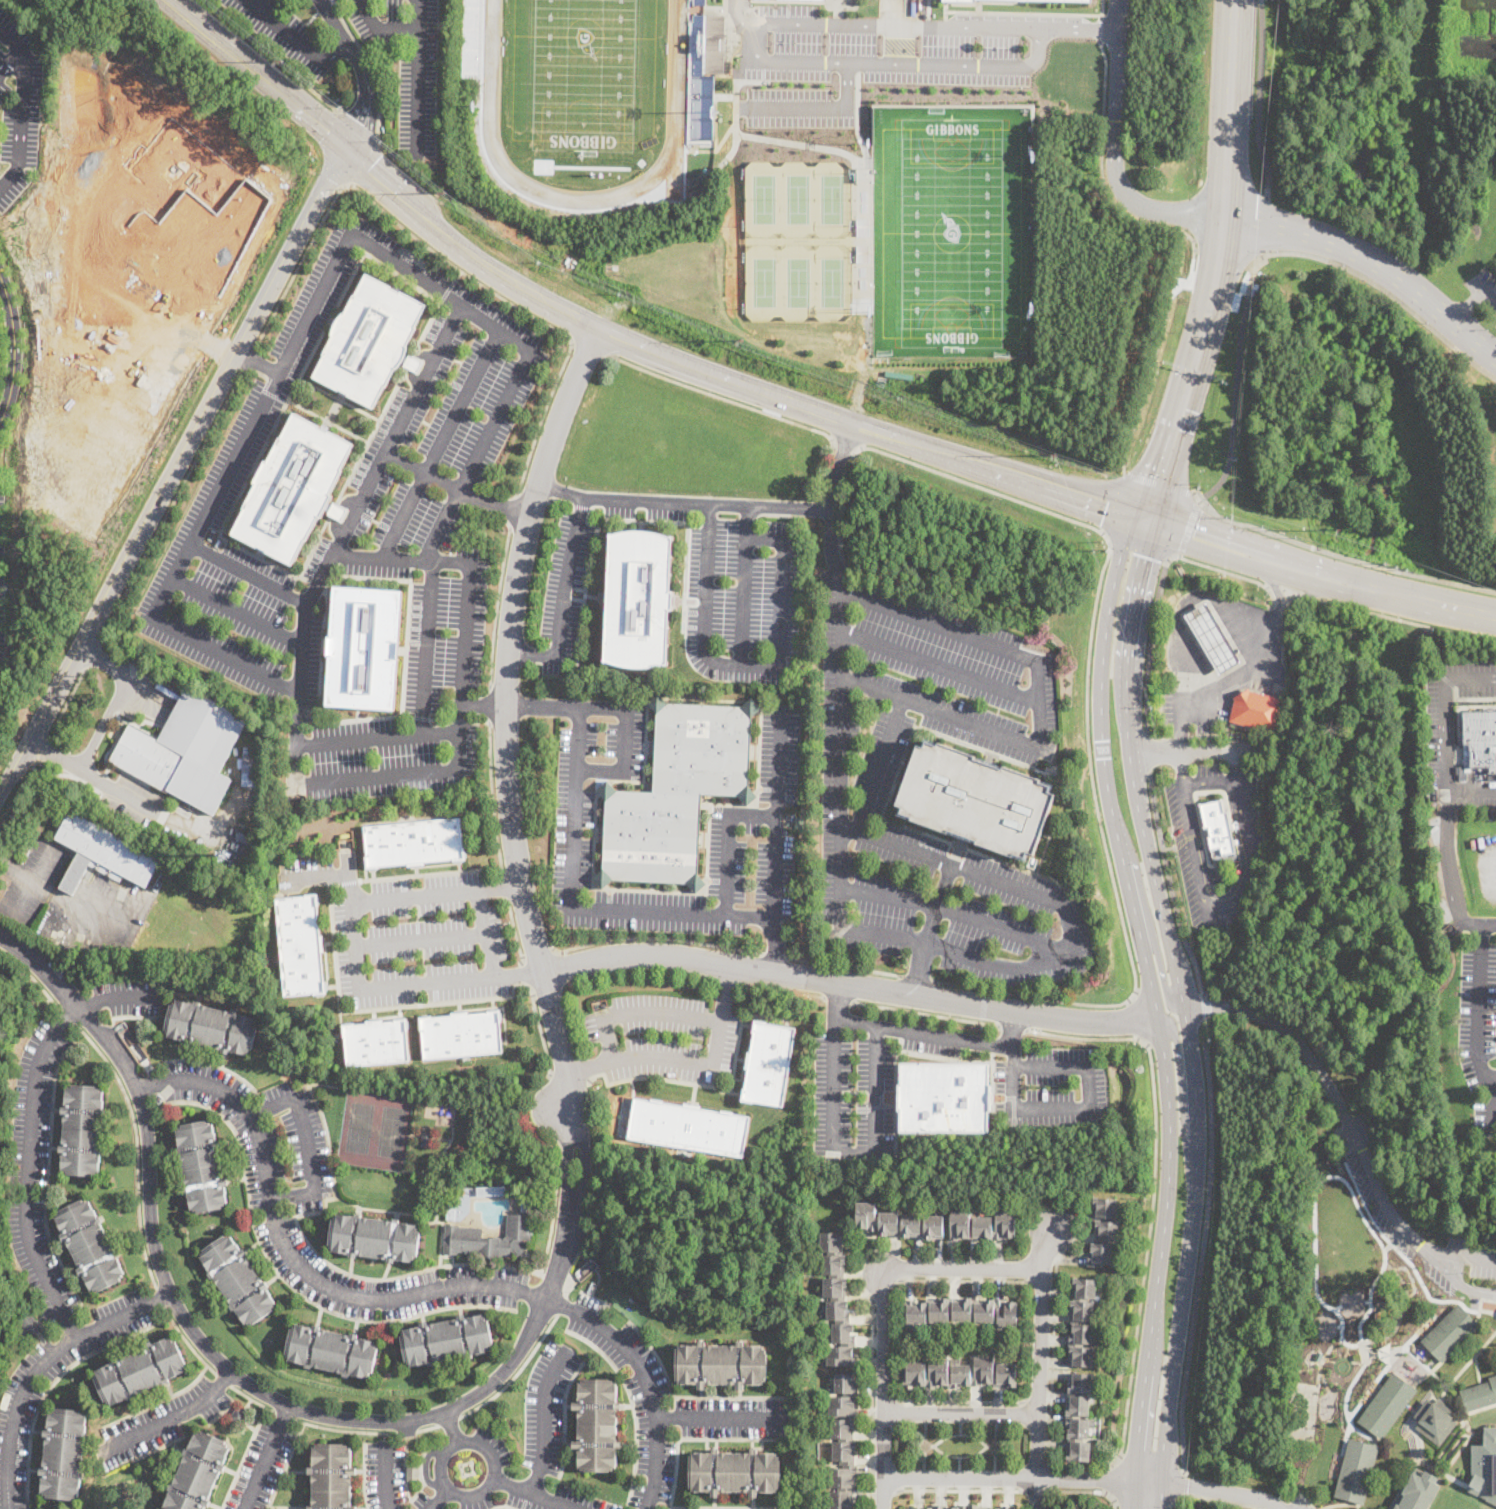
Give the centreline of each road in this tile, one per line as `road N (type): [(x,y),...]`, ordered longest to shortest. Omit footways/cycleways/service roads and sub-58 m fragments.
road 1 (secondary): [(1146,521),(1123,547),(1100,686),(1106,785),(1169,1096),(1168,1197),(1136,1508)]
road 2 (secondary): [(1161,1508),(1197,1142),(1191,1044),(1128,738),(1146,521)]
road 3 (secondary): [(347,145),(480,261),(597,327),(1146,521)]
road 4 (residential): [(597,327),(553,433),(517,564),(502,707),(520,877),(574,1119)]
road 5 (residential): [(648,1508),(657,1419),(639,1365),(600,1326),(549,1298),(495,1286),(381,1300),(322,1285),(298,1266),(273,1222),(258,1133),(244,1109),(190,1082),(138,1088)]
road 6 (tertiary): [(0,796),(347,145)]
road 7 (residential): [(543,968),(644,951),(686,954),(1042,1016),(1158,1025)]
road 8 (residential): [(138,1088),(148,1126),(153,1238),(170,1294),(210,1351),(268,1395),(329,1416),(371,1422),(447,1412)]
road 9 (residential): [(1183,1007),(1235,1008),(1280,1025),(1337,1101),(1403,1227),(1431,1251),(1495,1261)]
road 10 (residential): [(156,1003),(79,1005),(41,1055),(27,1229),(73,1342)]
road 11 (secondary): [(1228,131),(1222,246),(1195,367),(1146,521)]
road 12 (residential): [(447,1412),(512,1362),(549,1298),(572,1211),(574,1119)]
road 13 (residential): [(1228,213),(1345,242),(1495,358)]
road 14 (residential): [(13,1508),(14,1419),(26,1387),(73,1342),(170,1294)]
road 15 (residential): [(1056,1228),(1043,1280),(1038,1508)]
road 16 (residential): [(1162,1484),(884,1477)]
road 17 (residential): [(886,1269),(883,1508)]
road 18 (secondary): [(171,0),(347,145)]
road 19 (residential): [(138,1088),(79,1005),(0,934)]
road 20 (residential): [(268,1198),(312,1191),(303,1132),(293,1096),(248,1117)]
road 21 (secondary): [(1117,839),(1134,862),(1168,999),(1183,1007)]
road 22 (residential): [(490,1451),(475,1441),(449,1447),(439,1463),(446,1489),(470,1498),(486,1491),(496,1468),(490,1451)]
road 23 (secondary): [(1495,615),(1328,577)]
road 24 (residential): [(886,1269),(1044,1271)]
road 25 (secondary): [(1196,1166),(1175,1032),(1158,1025)]
road 26 (residential): [(1038,1414),(884,1412)]
road 27 (residential): [(567,1350),(549,1380),(533,1494)]
road 28 (secondary): [(1234,0),(1228,131)]
road 29 (residential): [(784,1419),(657,1419)]
road 30 (secondary): [(1146,521),(1264,559)]
road 31 (residential): [(1280,1508),(1162,1484)]

